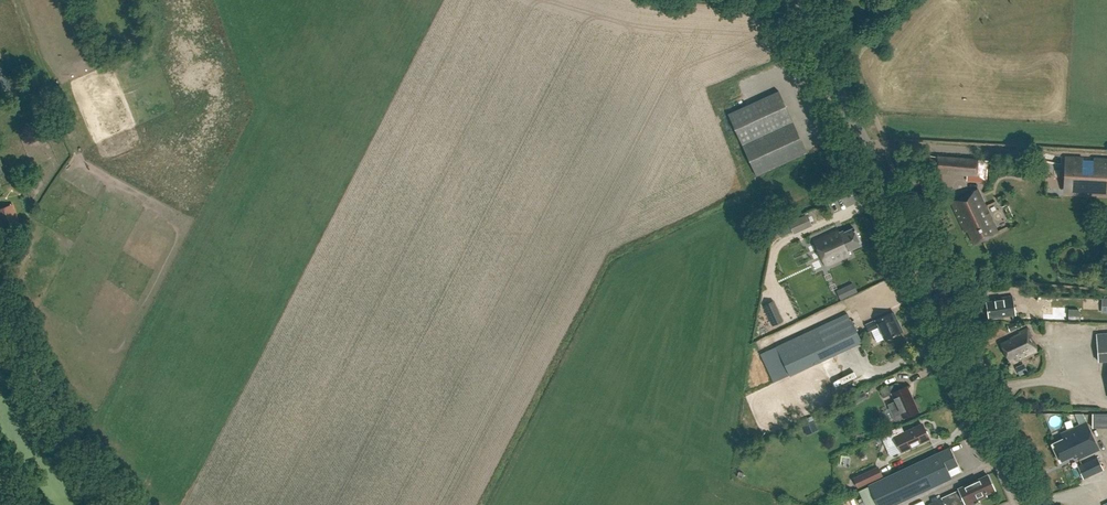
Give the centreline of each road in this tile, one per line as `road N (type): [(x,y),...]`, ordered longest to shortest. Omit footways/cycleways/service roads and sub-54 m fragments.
road 1 (tertiary): [(1032,504),(803,0)]
road 2 (track): [(0,315),(122,504)]

